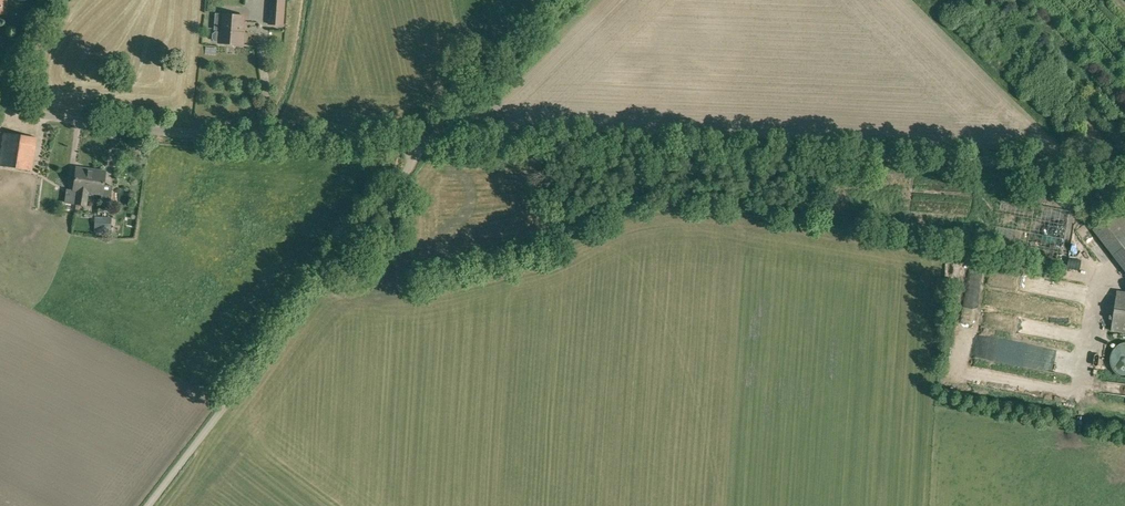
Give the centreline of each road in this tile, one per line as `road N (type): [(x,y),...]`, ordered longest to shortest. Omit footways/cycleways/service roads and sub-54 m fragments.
road 1 (unclassified): [(427,142),(1124,168)]
road 2 (unclassified): [(147,505),(427,142)]
road 3 (unclassified): [(427,142),(125,127),(0,107)]
road 4 (track): [(427,142),(570,0)]

